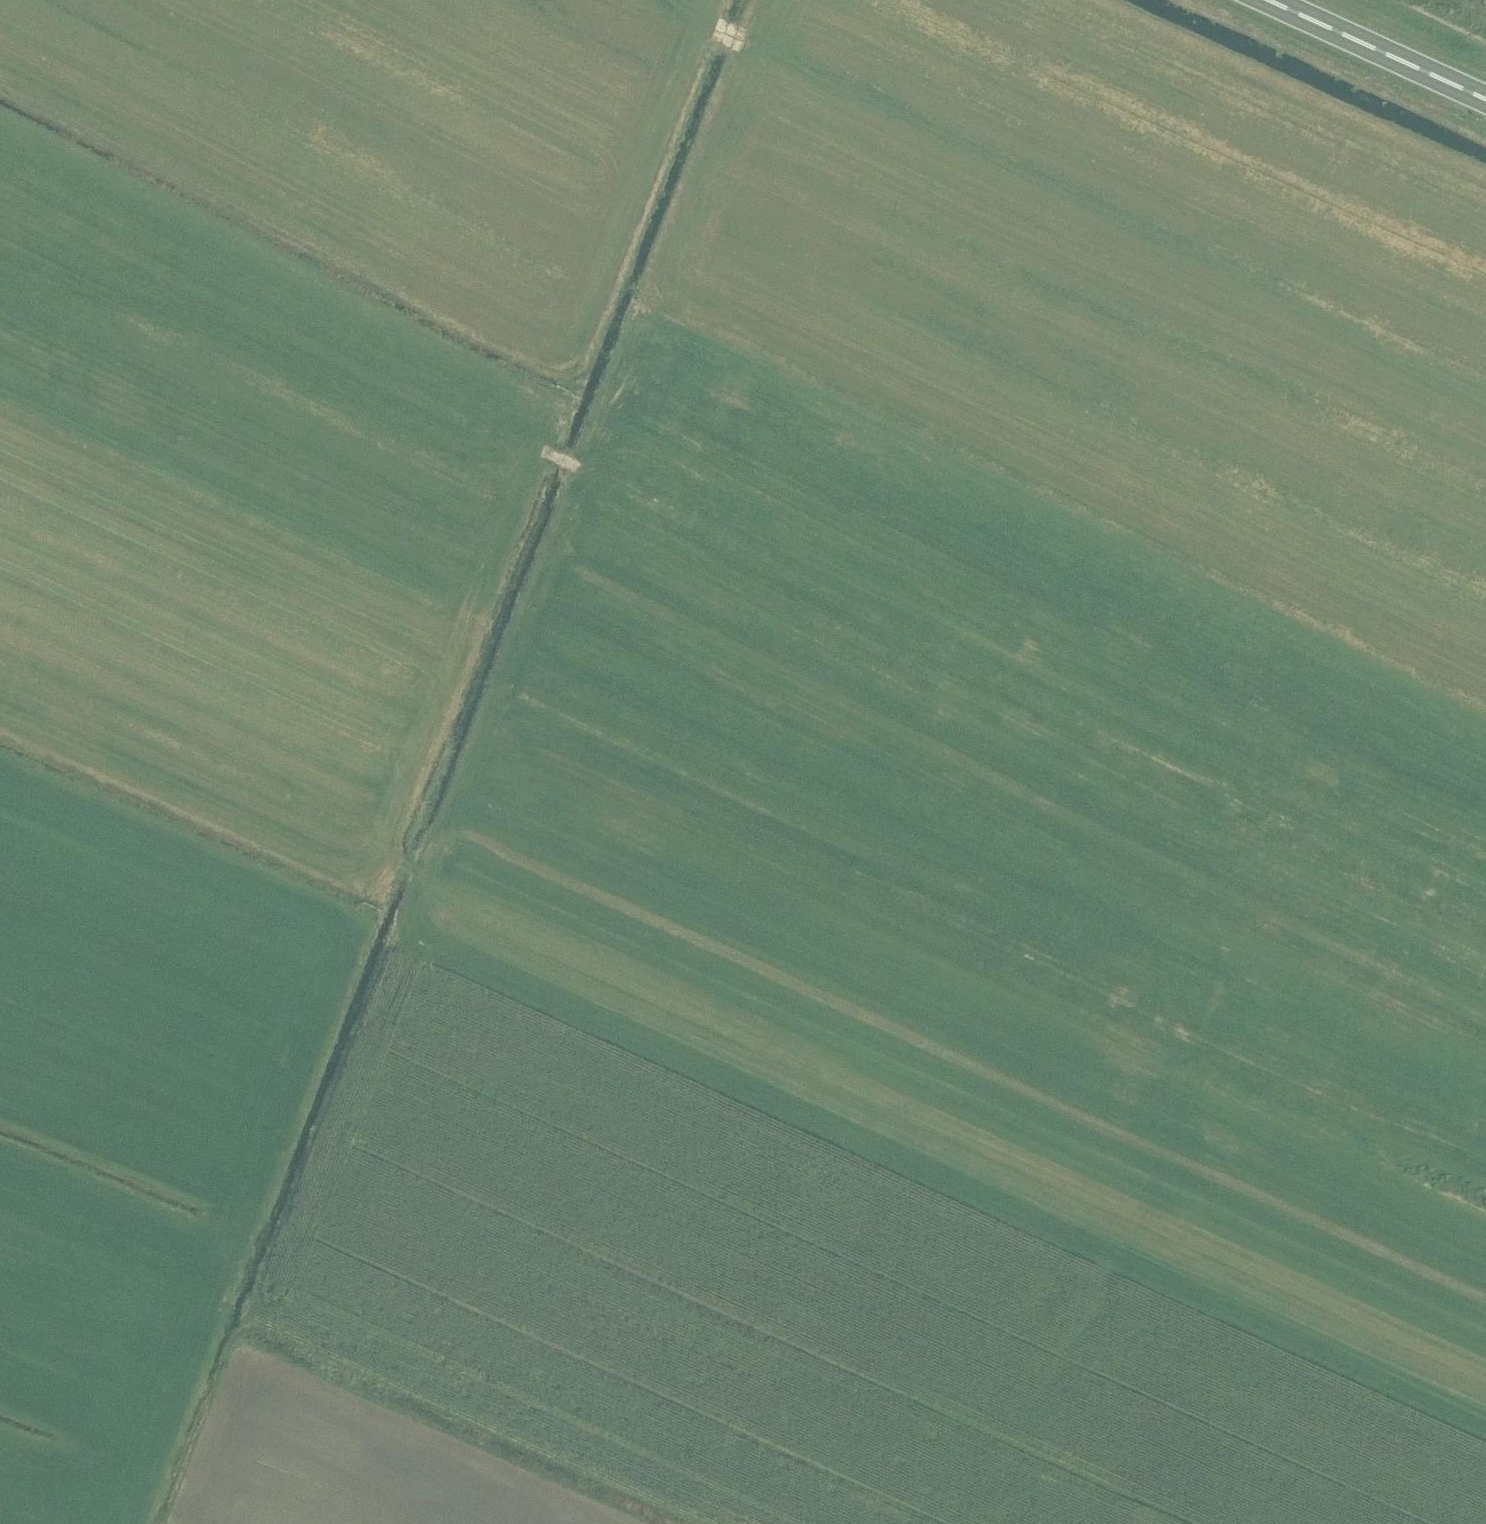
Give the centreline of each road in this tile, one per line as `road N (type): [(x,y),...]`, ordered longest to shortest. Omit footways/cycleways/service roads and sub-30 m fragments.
road 1 (trunk): [(1485,99),(1272,0)]

